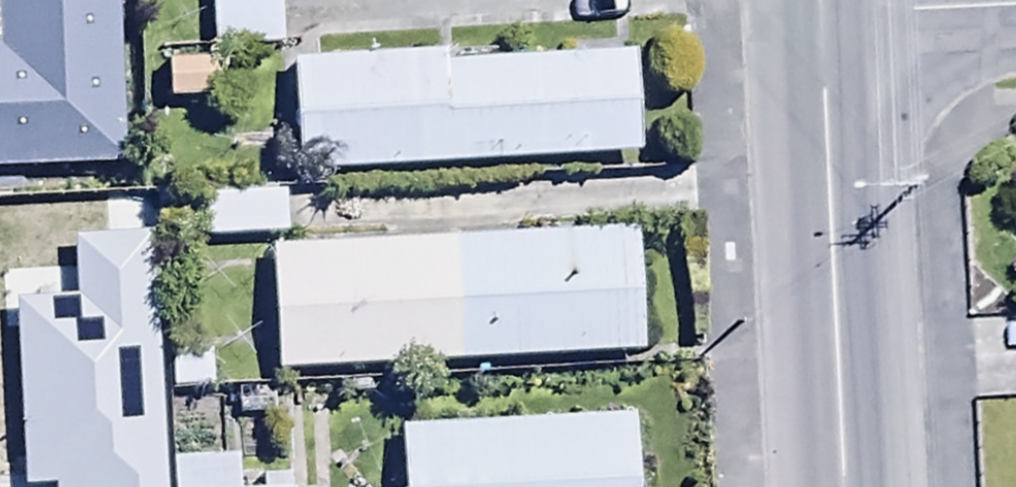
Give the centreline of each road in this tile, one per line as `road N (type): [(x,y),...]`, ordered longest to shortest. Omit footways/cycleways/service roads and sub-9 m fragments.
road 1 (tertiary): [(851,486),(825,10)]
road 2 (residential): [(825,10),(1015,2)]

